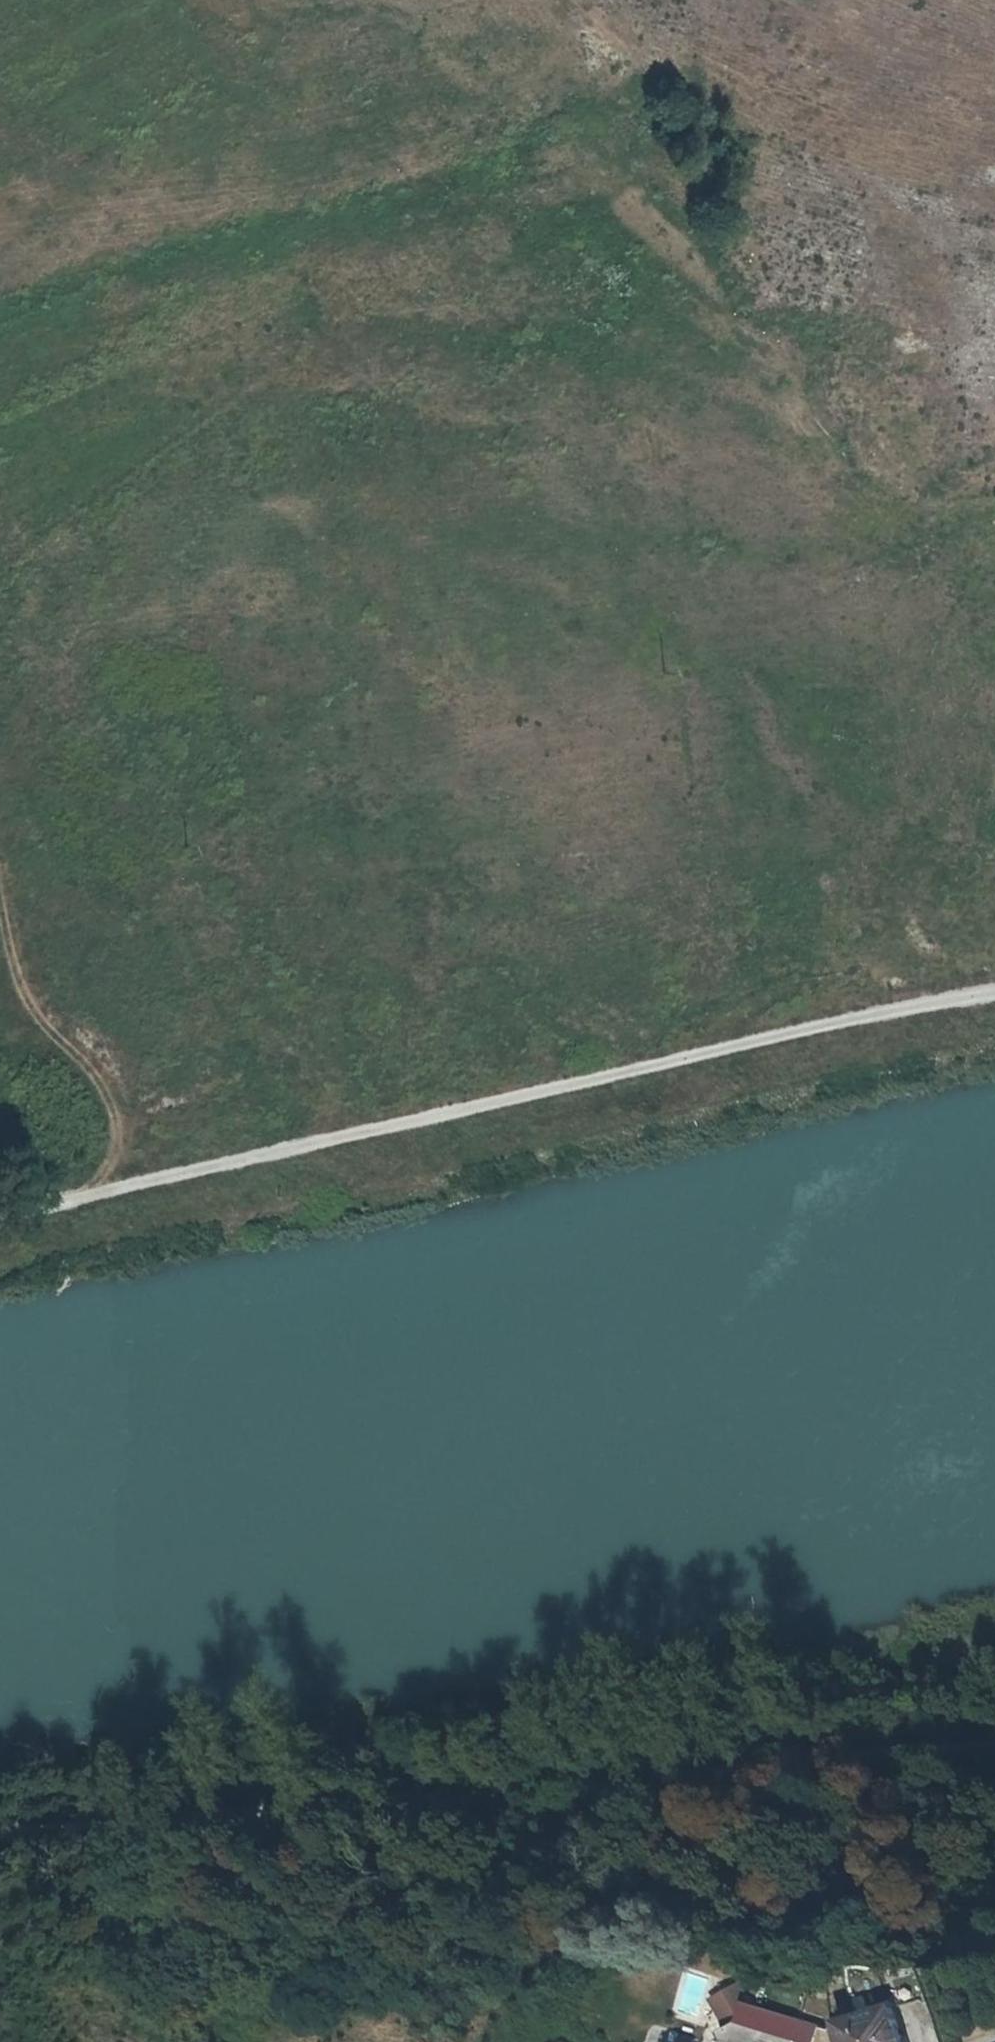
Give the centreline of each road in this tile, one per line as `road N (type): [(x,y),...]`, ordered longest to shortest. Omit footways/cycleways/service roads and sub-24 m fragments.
road 1 (track): [(0,1220),(875,1013),(994,994)]
road 2 (track): [(994,1757),(0,1838)]
road 3 (track): [(145,1182),(140,1126),(45,1005),(23,963),(0,863)]

